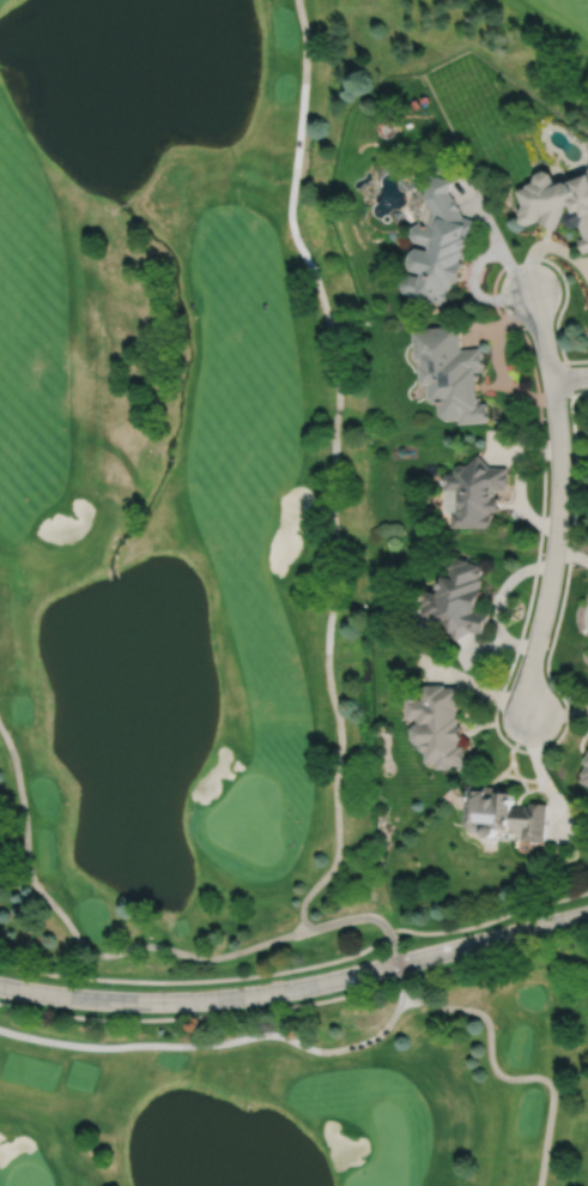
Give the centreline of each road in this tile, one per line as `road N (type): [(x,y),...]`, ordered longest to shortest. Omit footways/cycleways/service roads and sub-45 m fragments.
road 1 (residential): [(587,915),(256,994),(117,1000),(0,984)]
road 2 (residential): [(532,295),(552,379),(559,482),(529,716)]

